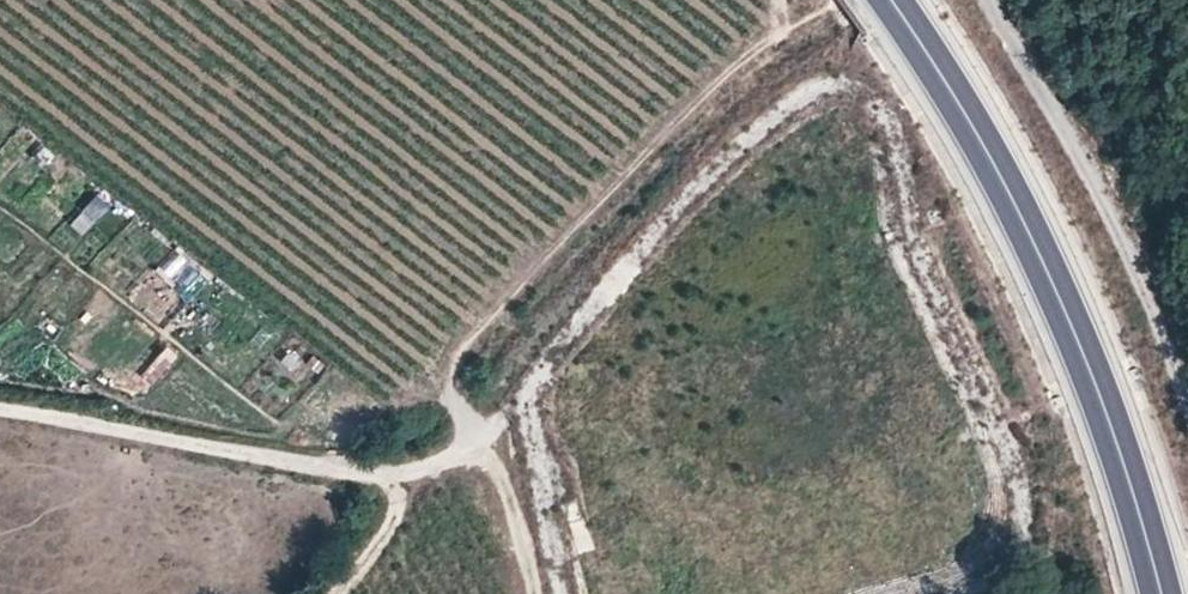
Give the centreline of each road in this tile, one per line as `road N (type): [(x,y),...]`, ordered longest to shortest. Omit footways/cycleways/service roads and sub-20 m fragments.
road 1 (primary): [(1170,593),(1112,408),(1023,210),(899,0)]
road 2 (track): [(475,443),(451,400),(448,380),(458,351),(779,31)]
road 3 (track): [(475,443),(430,468),(386,475),(0,410)]
road 4 (track): [(989,0),(1107,197),(1187,387)]
road 5 (track): [(475,443),(532,593)]

